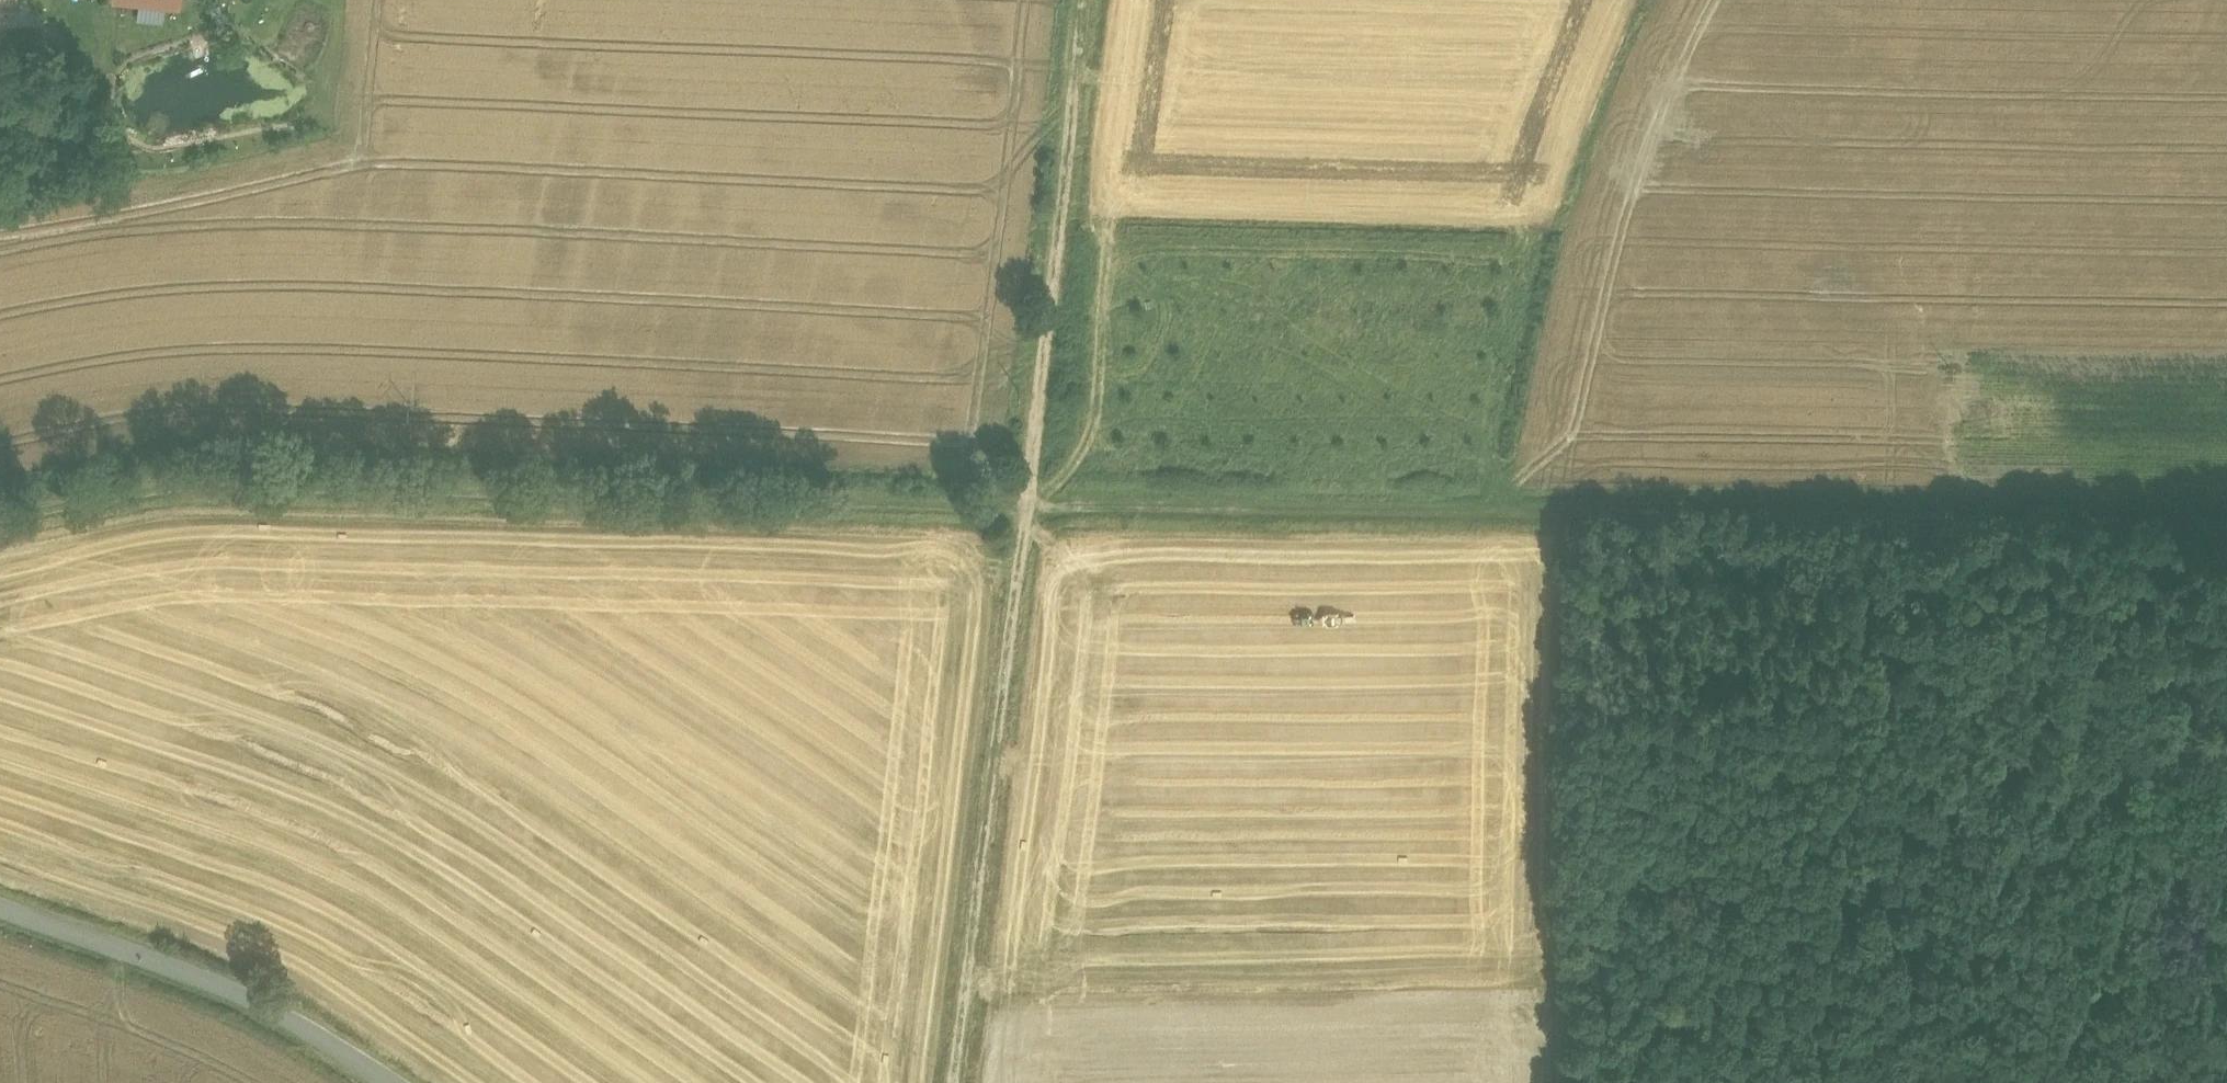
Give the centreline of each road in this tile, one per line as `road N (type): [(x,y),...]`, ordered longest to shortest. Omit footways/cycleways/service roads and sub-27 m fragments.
road 1 (track): [(0,516),(172,472),(1035,513),(1521,509),(2226,517)]
road 2 (track): [(1089,0),(963,1082)]
road 3 (unclassified): [(0,912),(228,990),(391,1082)]

